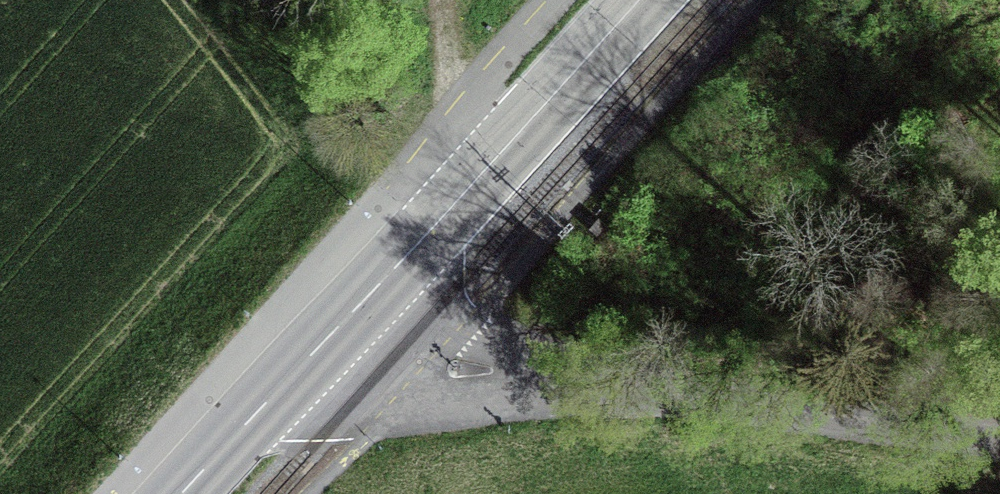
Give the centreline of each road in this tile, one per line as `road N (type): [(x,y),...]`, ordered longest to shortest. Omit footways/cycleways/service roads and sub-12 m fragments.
road 1 (unclassified): [(999,447),(746,400),(438,369),(322,347)]
road 2 (primary): [(322,347),(643,0)]
road 3 (primary): [(184,493),(322,347)]
road 4 (track): [(440,0),(468,100),(513,143)]

